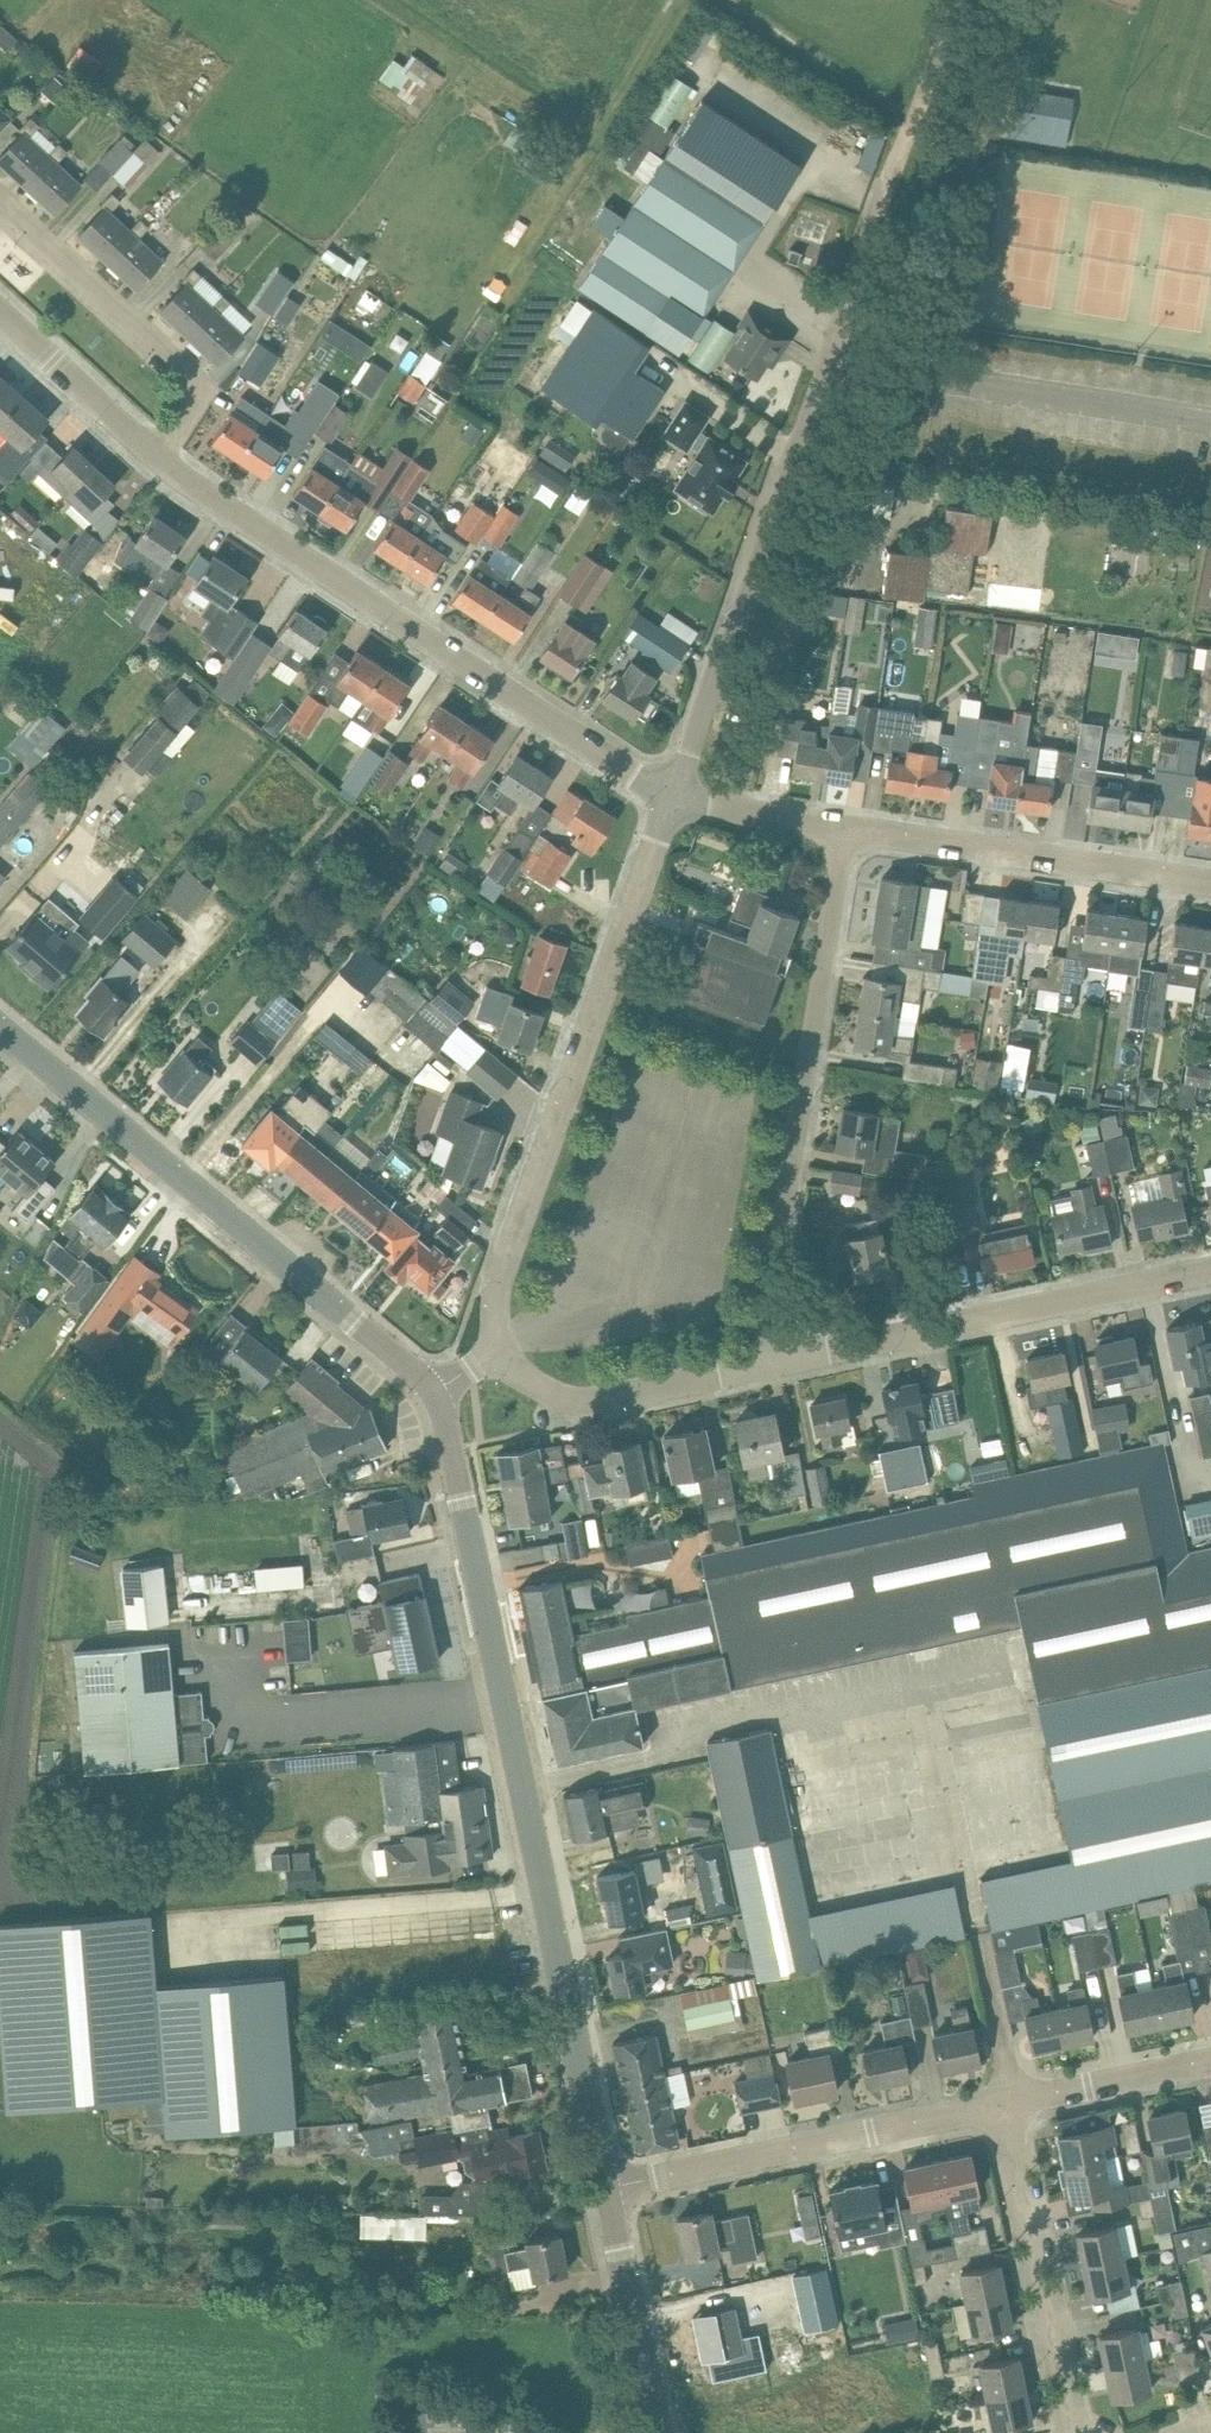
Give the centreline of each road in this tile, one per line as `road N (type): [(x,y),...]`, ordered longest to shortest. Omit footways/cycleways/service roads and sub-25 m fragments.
road 1 (tertiary): [(612,2192),(438,1393)]
road 2 (residential): [(673,792),(627,774),(157,458)]
road 3 (unclassified): [(485,1358),(537,1164),(673,792)]
road 4 (tertiary): [(438,1393),(0,1028)]
road 5 (residential): [(772,1361),(766,1335),(847,830)]
road 6 (unclassified): [(673,792),(847,295)]
road 7 (residential): [(772,1361),(1210,1270)]
road 8 (residential): [(612,2192),(1006,2110)]
road 9 (track): [(673,0),(610,105),(587,113),(529,103),(375,0)]
road 10 (residential): [(1210,880),(847,830)]
road 11 (residential): [(157,458),(201,385),(0,207)]
road 12 (residential): [(1067,2432),(1006,2110)]
road 13 (track): [(847,295),(948,0)]
road 14 (residential): [(485,1358),(541,1391),(599,1399),(772,1361)]
road 15 (tertiary): [(663,2432),(612,2192)]
road 16 (residential): [(157,458),(0,310)]
road 17 (track): [(909,112),(728,0)]
road 18 (residential): [(1006,2110),(1210,2065)]
road 19 (residential): [(847,830),(673,792)]

